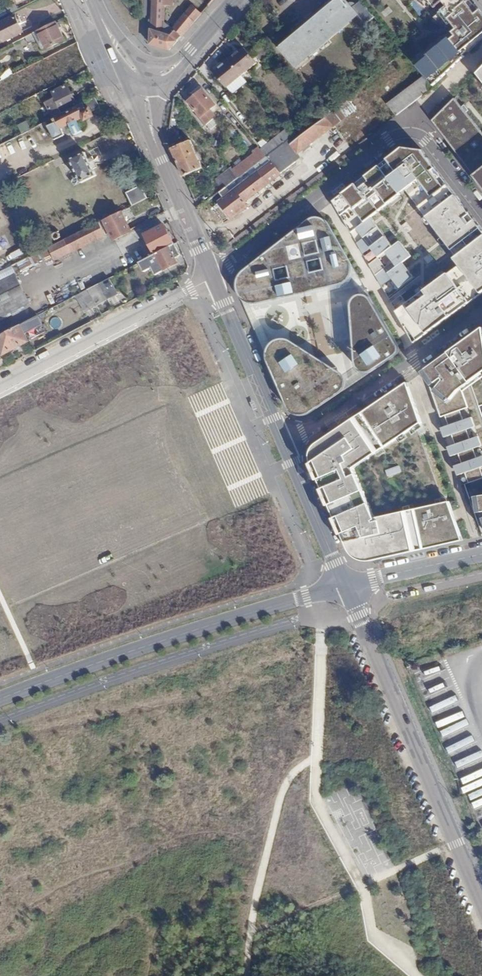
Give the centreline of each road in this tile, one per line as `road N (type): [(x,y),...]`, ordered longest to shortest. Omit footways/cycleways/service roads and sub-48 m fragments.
road 1 (residential): [(0,699),(156,642),(345,588)]
road 2 (residential): [(481,900),(345,588)]
road 3 (residential): [(407,131),(214,277)]
road 4 (residential): [(214,277),(0,387)]
road 5 (residential): [(481,311),(287,450)]
road 6 (residential): [(287,450),(214,277)]
road 7 (residential): [(345,588),(287,450)]
road 8 (residential): [(345,588),(481,555)]
road 9 (residential): [(214,277),(164,161)]

